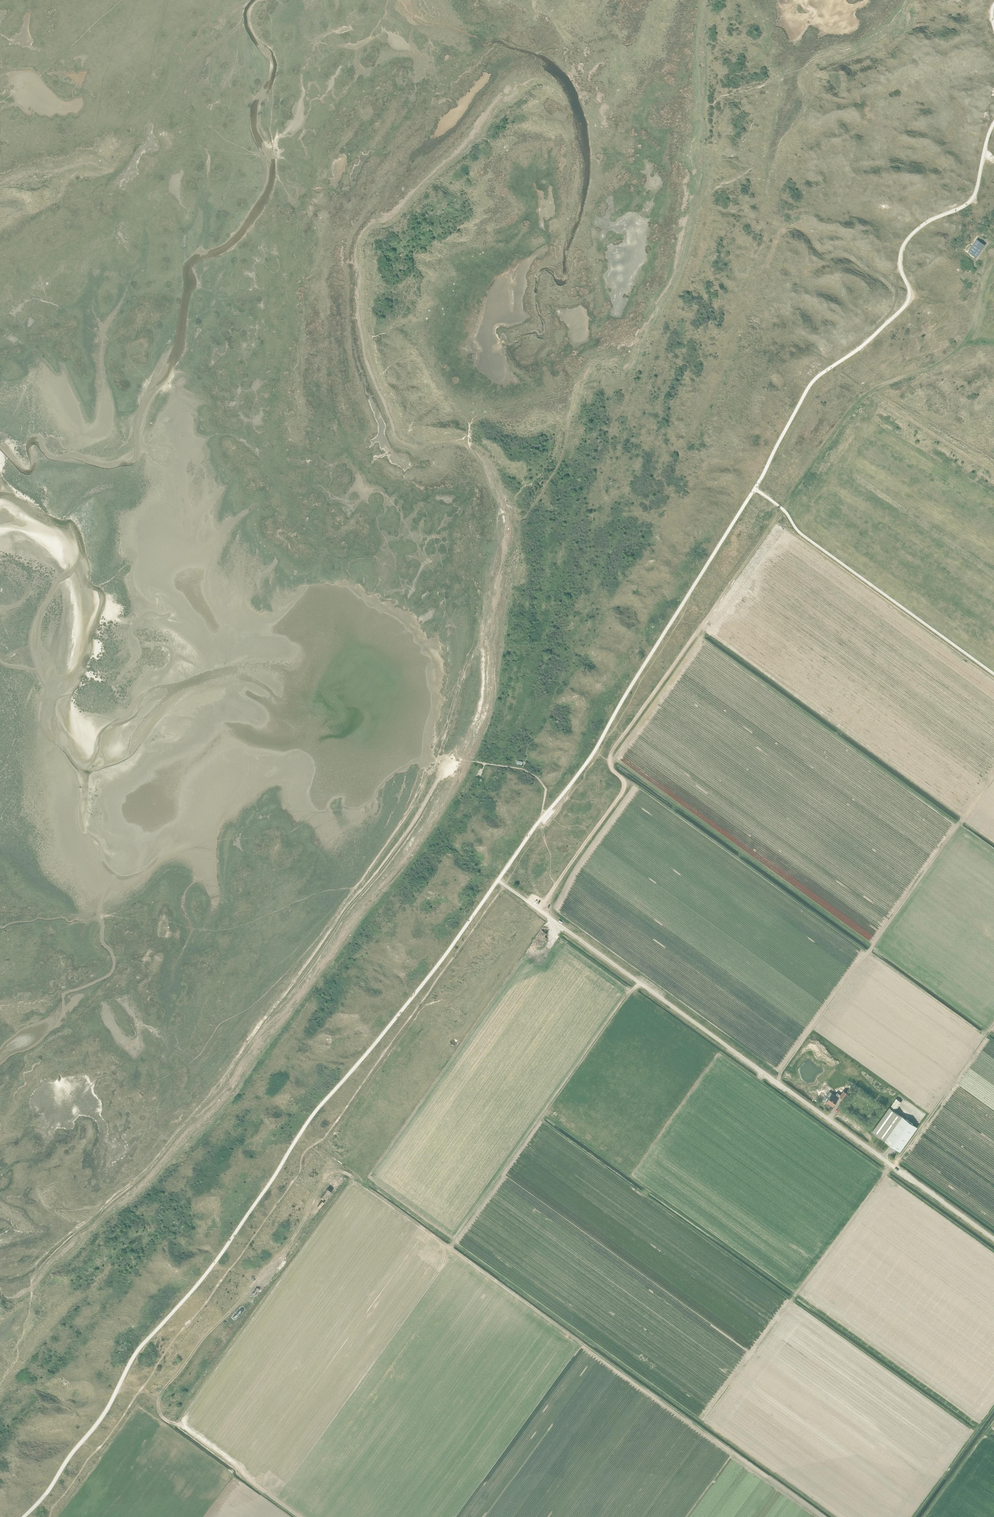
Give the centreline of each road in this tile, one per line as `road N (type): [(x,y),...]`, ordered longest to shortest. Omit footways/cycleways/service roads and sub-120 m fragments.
road 1 (unclassified): [(993,1239),(498,879)]

